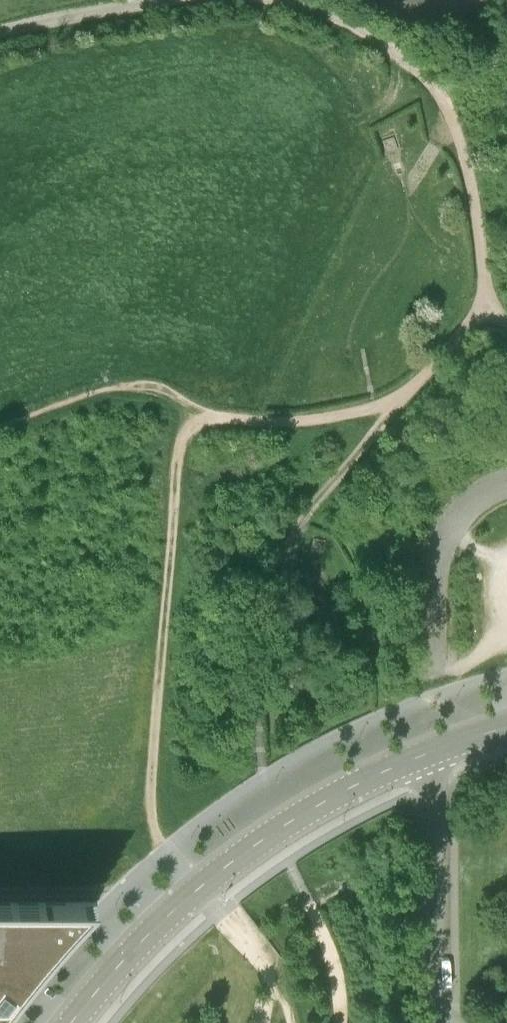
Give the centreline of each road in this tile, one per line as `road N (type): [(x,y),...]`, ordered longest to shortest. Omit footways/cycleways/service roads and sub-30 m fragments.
road 1 (track): [(488,306),(273,557),(257,636),(257,714)]
road 2 (tertiary): [(70,1022),(201,885),(291,821),(431,752)]
road 3 (track): [(410,390),(375,409),(313,421),(201,411),(184,429),(163,633)]
road 4 (track): [(506,320),(488,306),(468,175),(440,96),(376,38),(280,0)]
road 5 (unclassified): [(431,752),(435,1022)]
road 6 (unclassified): [(506,487),(465,512),(448,535),(439,668)]
road 7 (track): [(180,0),(0,37)]

